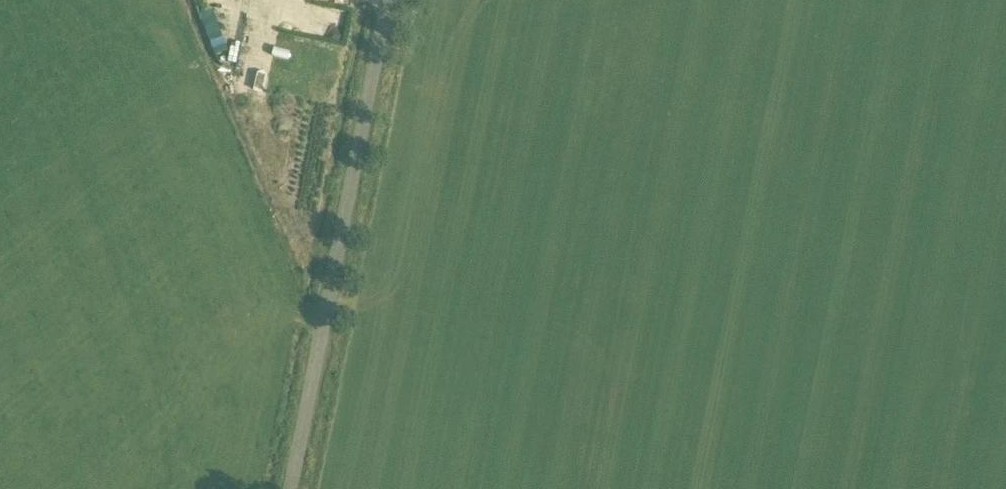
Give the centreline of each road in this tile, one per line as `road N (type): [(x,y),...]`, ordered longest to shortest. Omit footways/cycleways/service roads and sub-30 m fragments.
road 1 (unclassified): [(288,488),(388,0)]

